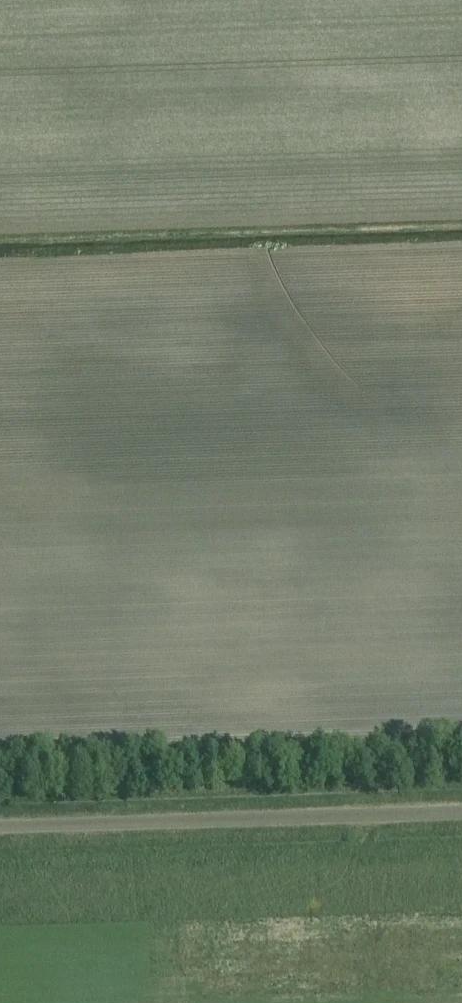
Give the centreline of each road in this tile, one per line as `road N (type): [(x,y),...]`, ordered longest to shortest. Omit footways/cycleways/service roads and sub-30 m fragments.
road 1 (unclassified): [(0,826),(461,811)]

